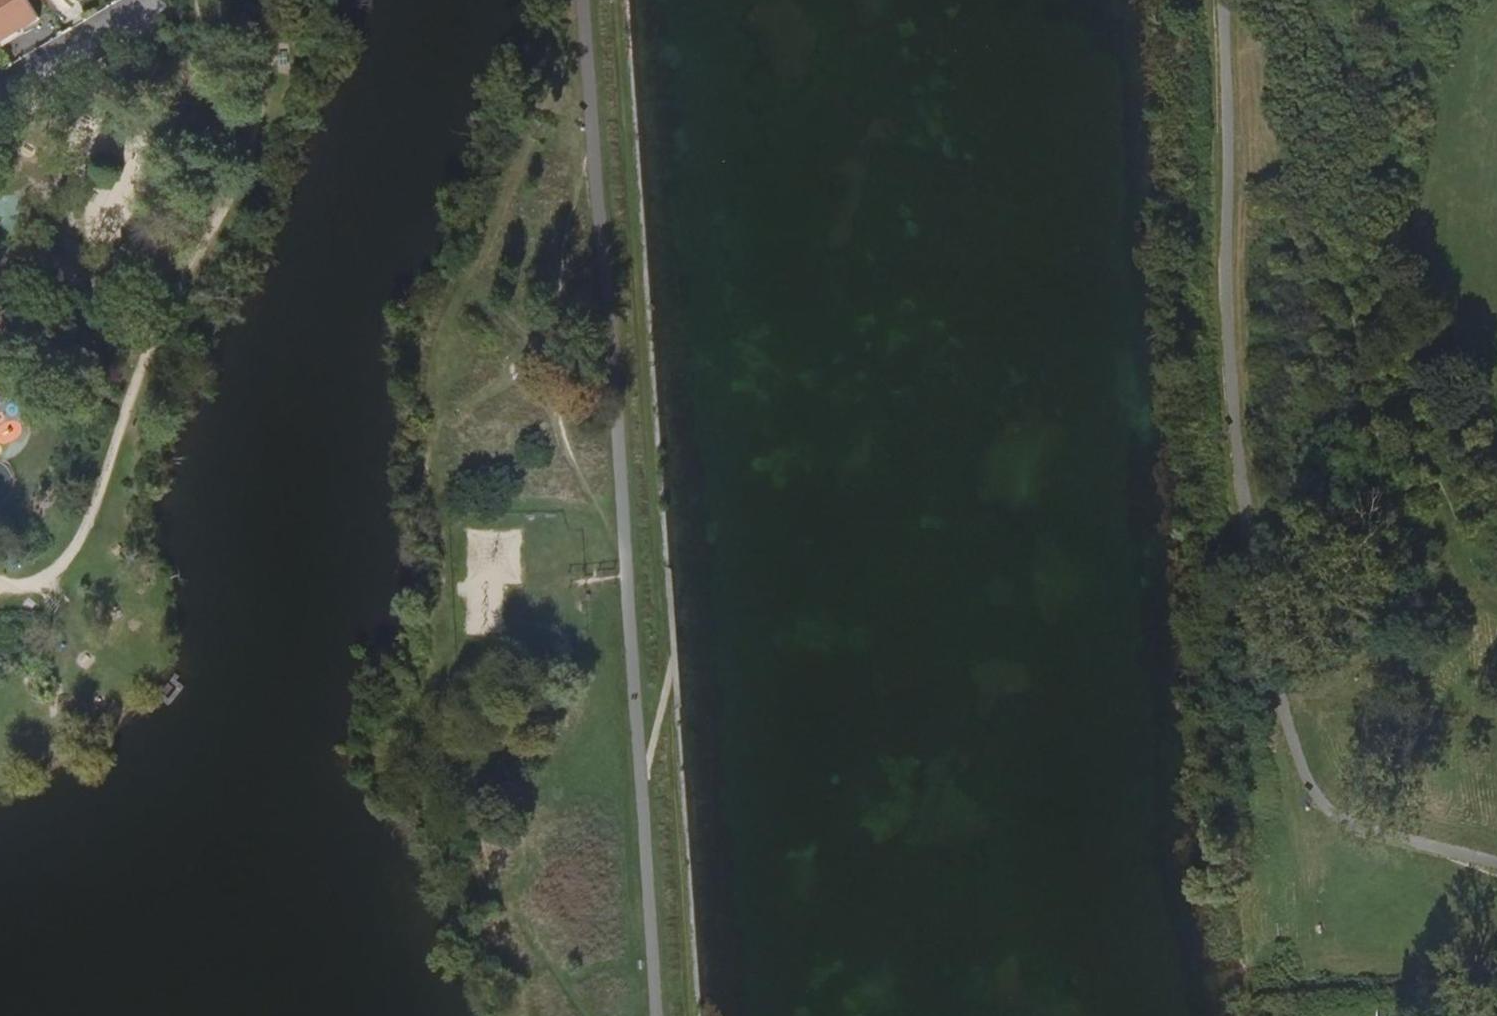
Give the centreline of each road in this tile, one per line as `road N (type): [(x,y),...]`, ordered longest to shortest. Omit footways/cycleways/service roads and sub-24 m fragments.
road 1 (residential): [(0,97),(159,3)]

